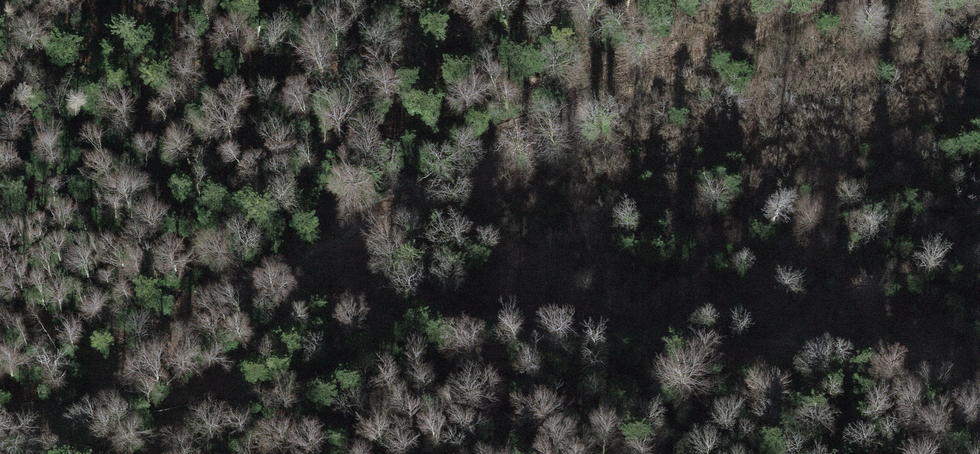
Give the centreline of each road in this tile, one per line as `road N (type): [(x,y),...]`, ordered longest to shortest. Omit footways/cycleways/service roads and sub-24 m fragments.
road 1 (track): [(27,453),(177,342),(416,202),(819,13),(889,0)]
road 2 (track): [(979,391),(861,358),(782,346),(431,324),(359,293),(340,246)]
road 3 (track): [(153,453),(328,286),(340,246)]

